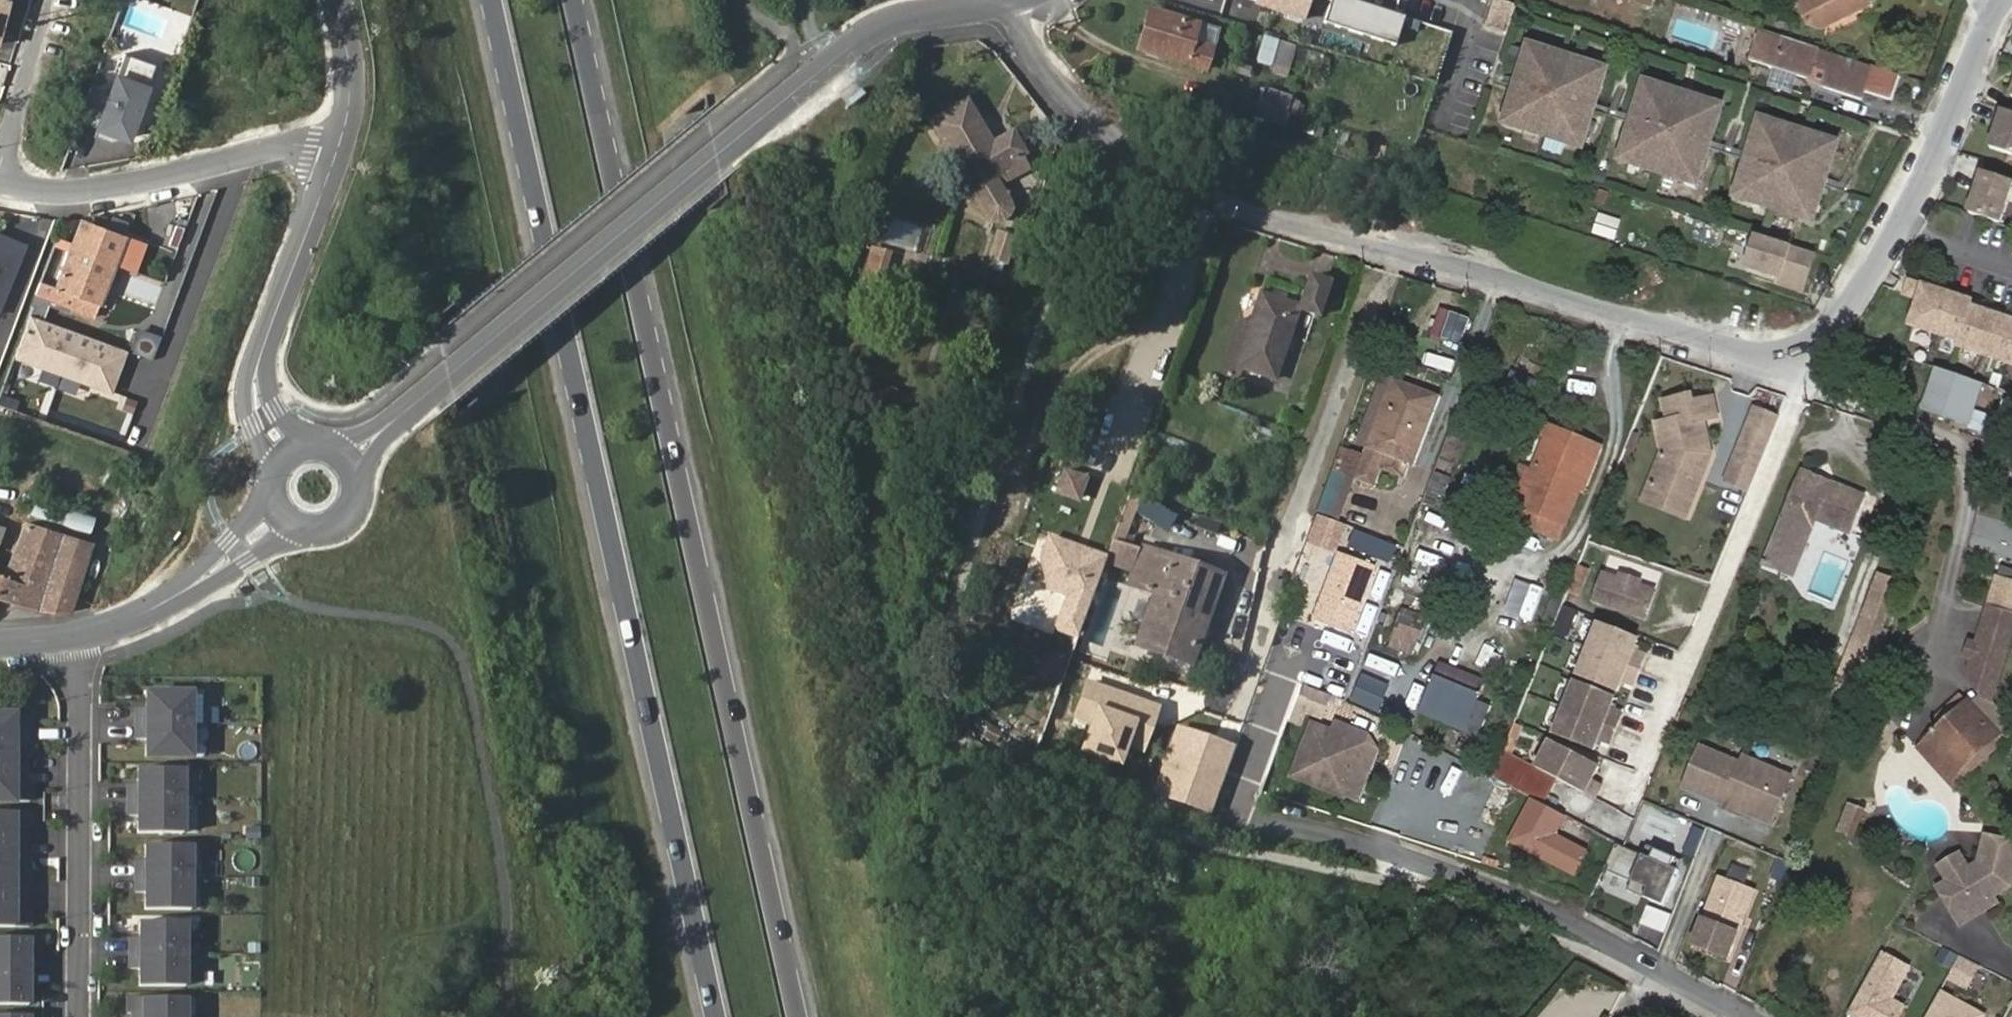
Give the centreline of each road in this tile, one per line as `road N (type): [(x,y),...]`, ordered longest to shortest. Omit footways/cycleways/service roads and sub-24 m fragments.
road 1 (residential): [(1015,0),(1034,60),(1068,99),(1104,136),(1187,186),(1775,358),(1821,336),(1843,312),(1914,201),(2004,0)]
road 2 (primary): [(806,1016),(578,0)]
road 3 (primary): [(489,0),(711,1016)]
road 4 (residential): [(1746,1016),(1552,911),(1274,823)]
road 5 (tertiary): [(351,452),(729,144)]
road 6 (residential): [(72,1016),(76,632)]
road 7 (residential): [(0,185),(95,190),(223,159),(336,155)]
road 8 (tertiary): [(1014,0),(880,26),(729,144)]
road 9 (residential): [(283,447),(261,416),(255,376),(336,155)]
road 10 (tertiary): [(76,632),(157,608),(276,520)]
road 11 (residential): [(0,185),(46,0)]
road 12 (residential): [(338,0),(348,103),(336,155)]
road 13 (tertiary): [(276,520),(319,536),(348,524),(363,497),(351,452)]

